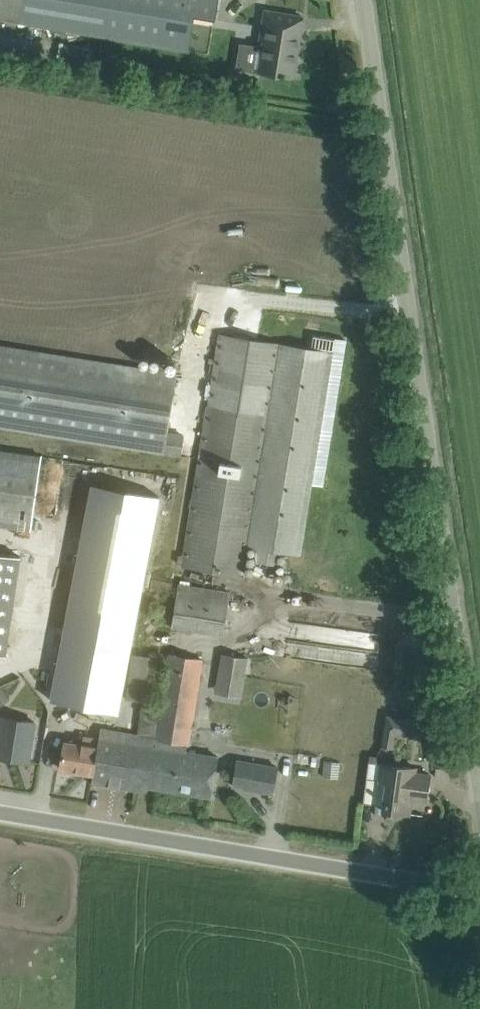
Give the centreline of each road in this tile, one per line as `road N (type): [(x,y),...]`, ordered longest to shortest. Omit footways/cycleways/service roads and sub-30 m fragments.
road 1 (tertiary): [(479,791),(364,0)]
road 2 (unclassified): [(479,890),(0,815)]

